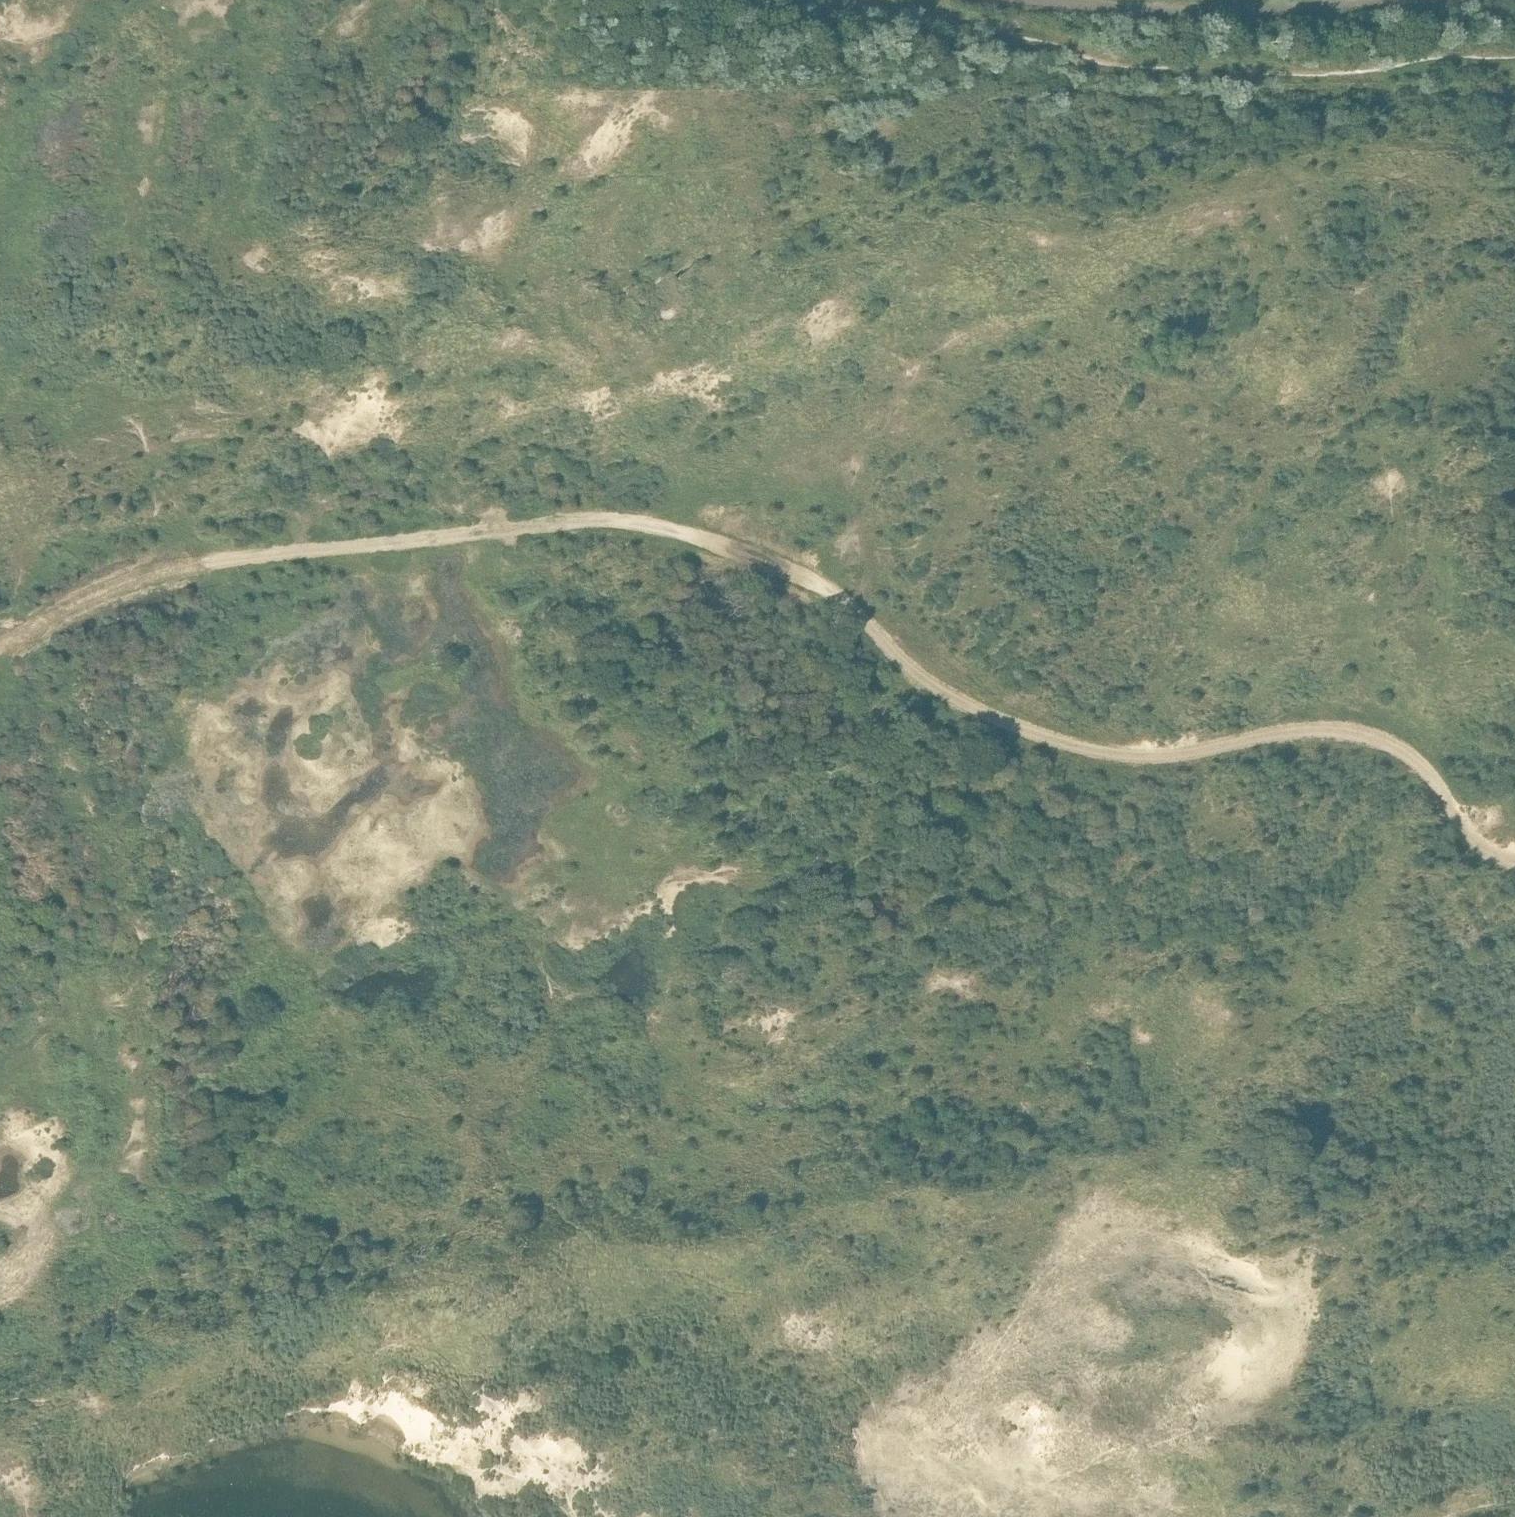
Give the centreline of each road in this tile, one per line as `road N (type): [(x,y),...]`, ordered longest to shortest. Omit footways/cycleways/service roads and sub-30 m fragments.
road 1 (track): [(1514,857),(1462,822),(1404,747),(1368,731),(1280,729),(1158,754),(1056,740),(1005,723),(916,671),(838,595),(724,545),(636,522),(581,519),(245,558),(116,587),(0,645)]

